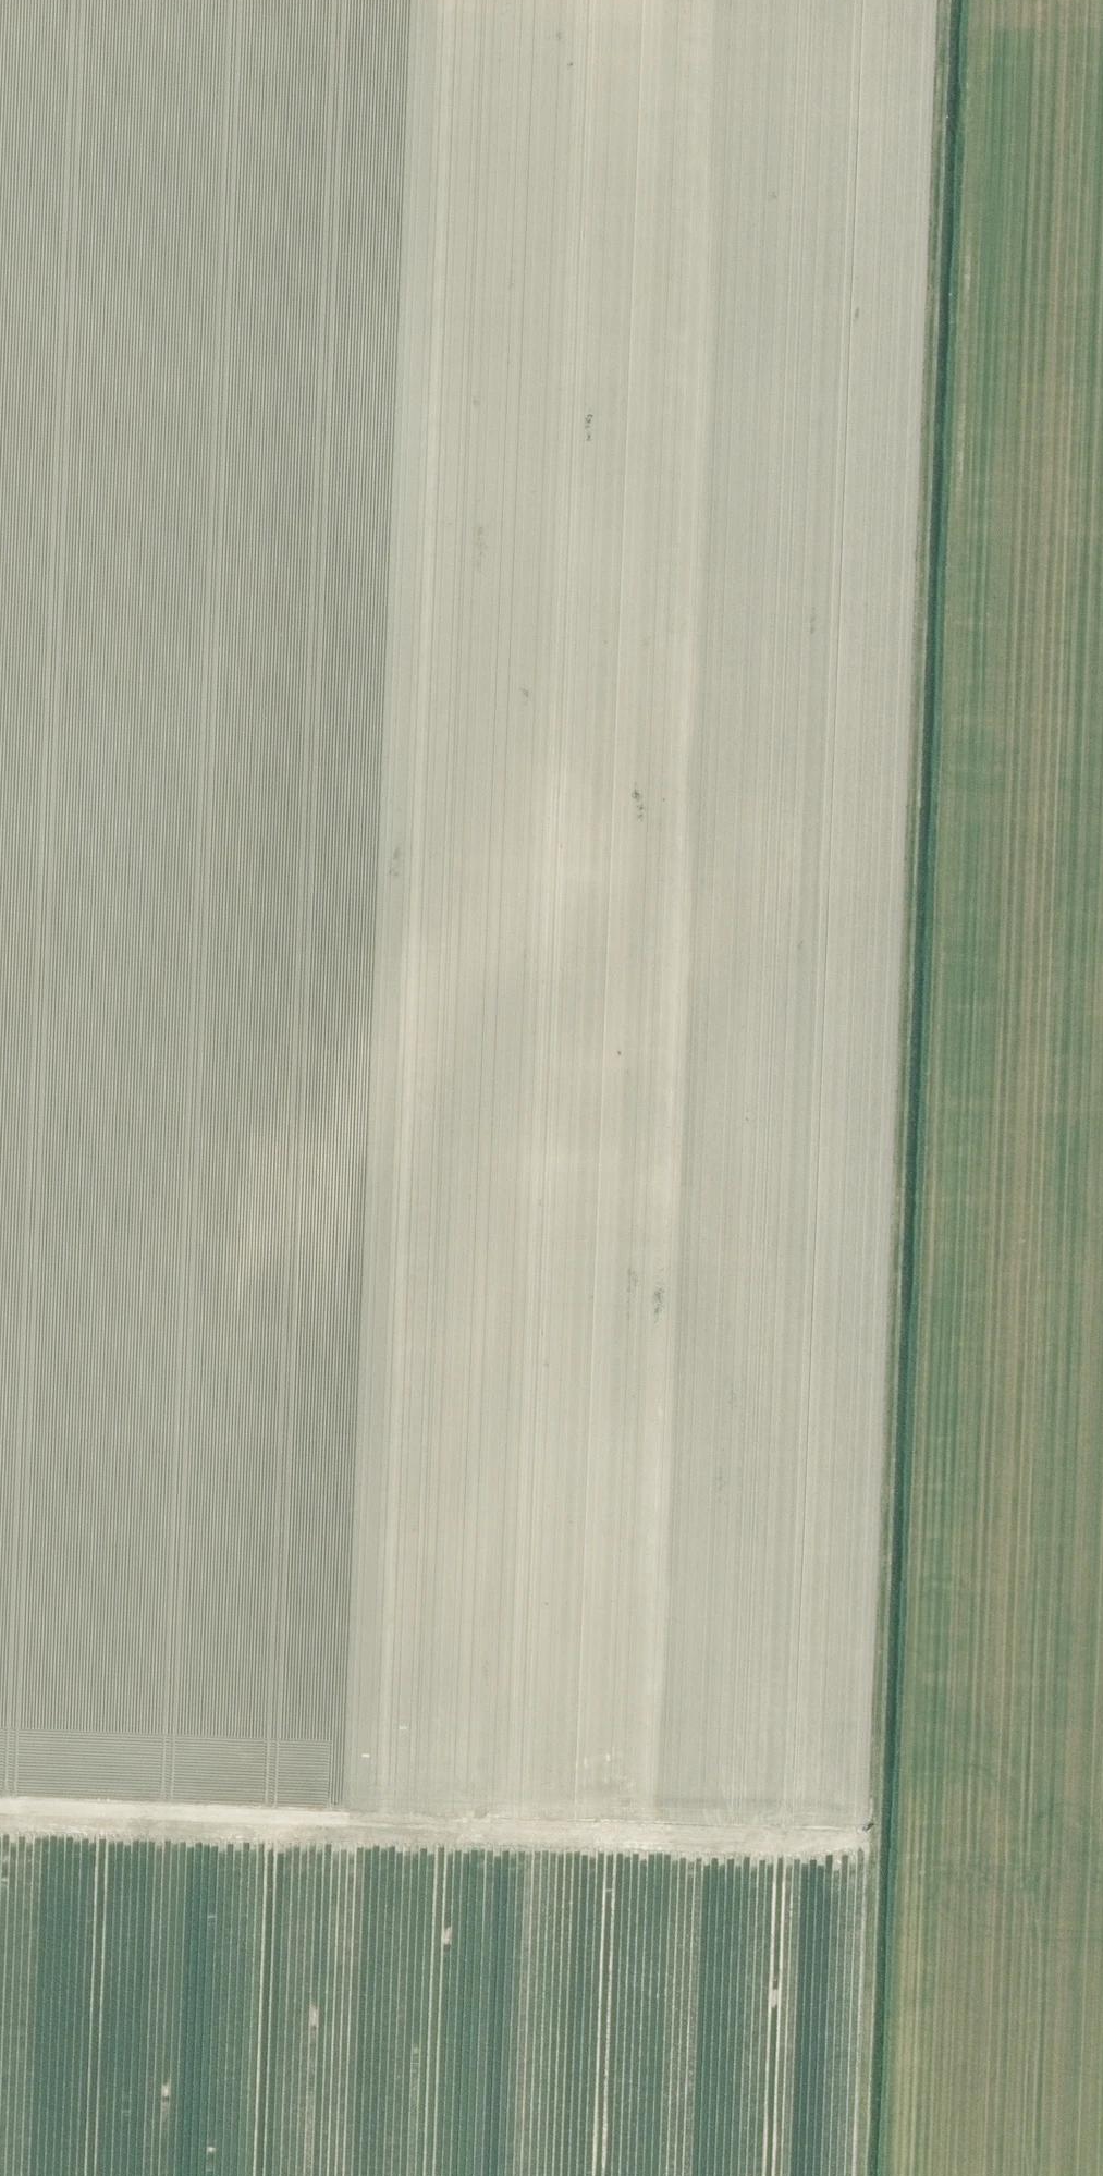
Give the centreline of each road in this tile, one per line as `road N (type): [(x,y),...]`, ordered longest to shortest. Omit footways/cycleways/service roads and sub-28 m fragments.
road 1 (track): [(0,1801),(353,1815)]

